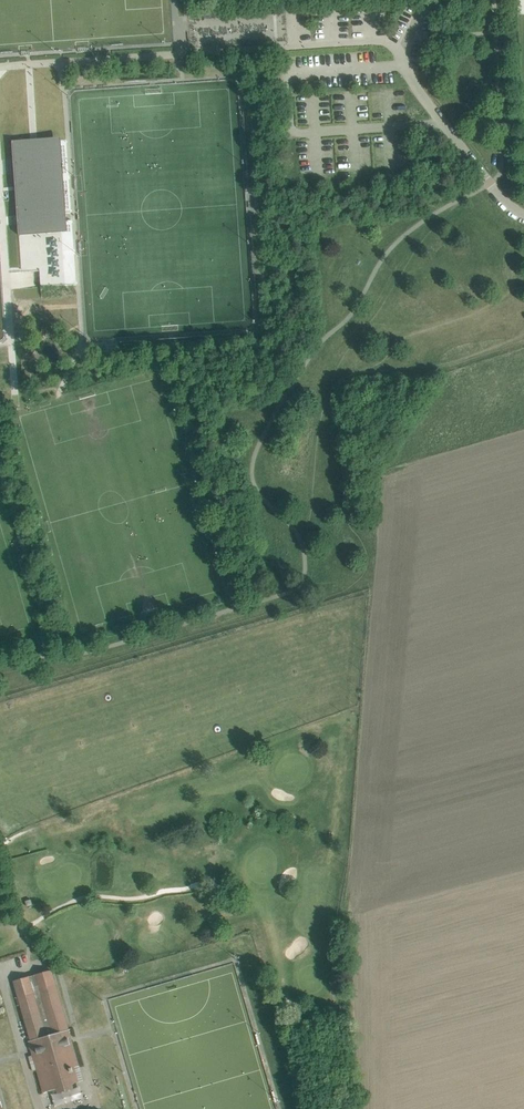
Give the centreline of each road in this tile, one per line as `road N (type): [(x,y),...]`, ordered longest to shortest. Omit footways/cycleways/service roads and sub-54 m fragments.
road 1 (unclassified): [(523,216),(493,189),(394,45),(382,39),(0,66)]

